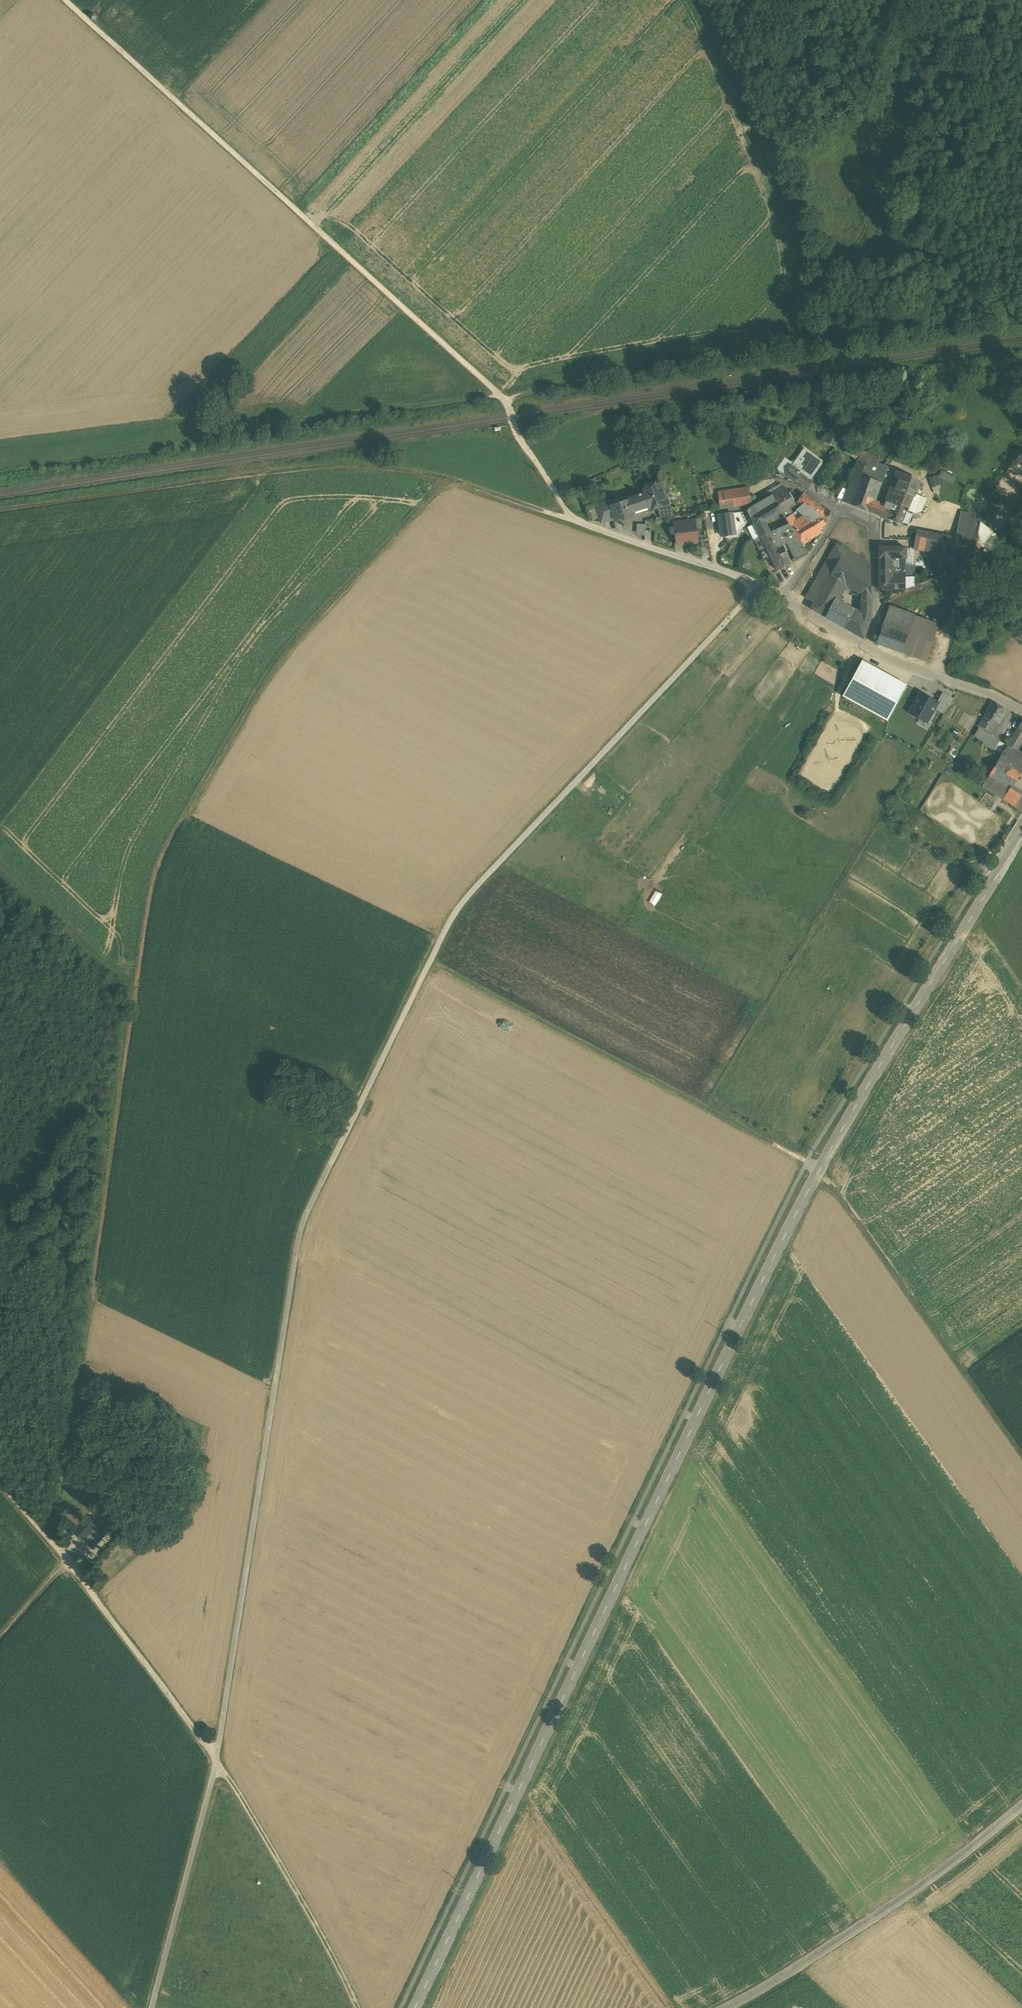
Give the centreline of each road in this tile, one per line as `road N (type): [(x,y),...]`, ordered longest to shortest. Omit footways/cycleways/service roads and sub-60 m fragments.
road 1 (track): [(216,1759),(301,1228),(459,906),(758,586)]
road 2 (tertiary): [(1021,833),(818,1173),(416,2007)]
road 3 (track): [(50,1540),(159,877),(279,657),(444,477)]
road 4 (track): [(196,420),(501,397),(801,345),(815,318),(811,255),(718,0)]
road 5 (track): [(444,477),(576,521),(501,397),(67,0)]
road 6 (track): [(430,963),(799,1158),(835,1186),(1021,1453)]
road 7 (track): [(0,510),(274,468),(380,465),(444,477)]
road 8 (residential): [(1021,1805),(954,1861),(728,2007)]
road 9 (track): [(358,2007),(229,1775)]
road 10 (track): [(151,2007),(216,1759)]
road 11 (track): [(66,1561),(216,1759)]
road 12 (residential): [(782,600),(744,578),(576,521)]
road 13 (track): [(137,996),(0,865)]
road 14 (residential): [(1021,713),(868,648)]
road 15 (residential): [(868,648),(876,620),(876,529),(840,512)]

